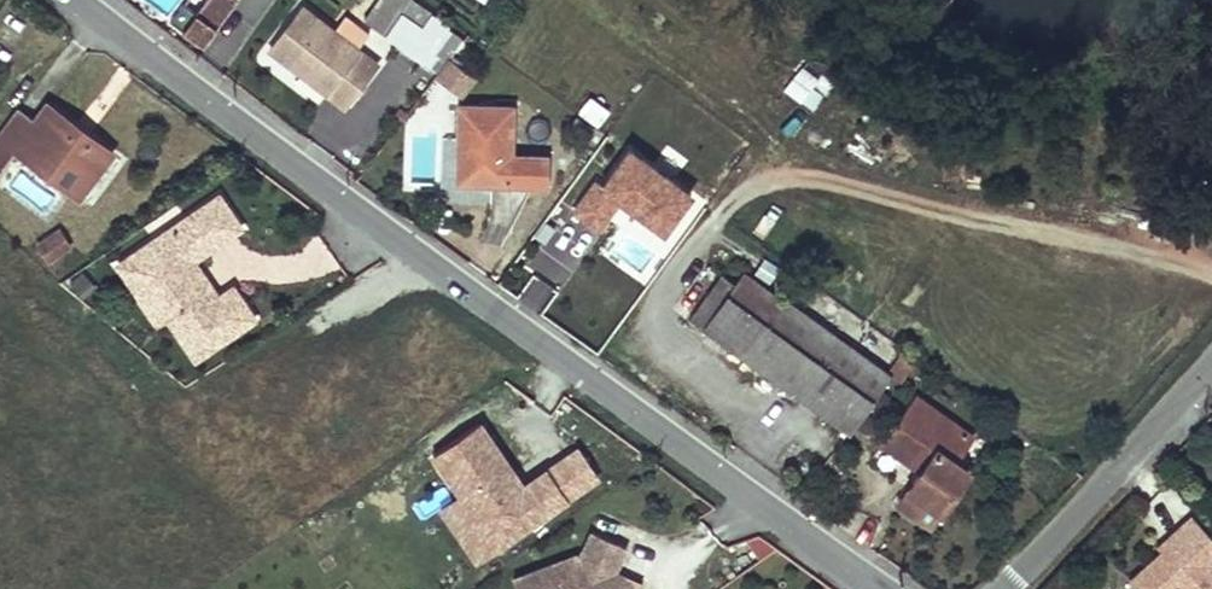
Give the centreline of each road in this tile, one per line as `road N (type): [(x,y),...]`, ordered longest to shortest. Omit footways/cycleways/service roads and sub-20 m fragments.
road 1 (unclassified): [(77,0),(466,289),(895,588)]
road 2 (unclassified): [(1211,350),(999,588)]

